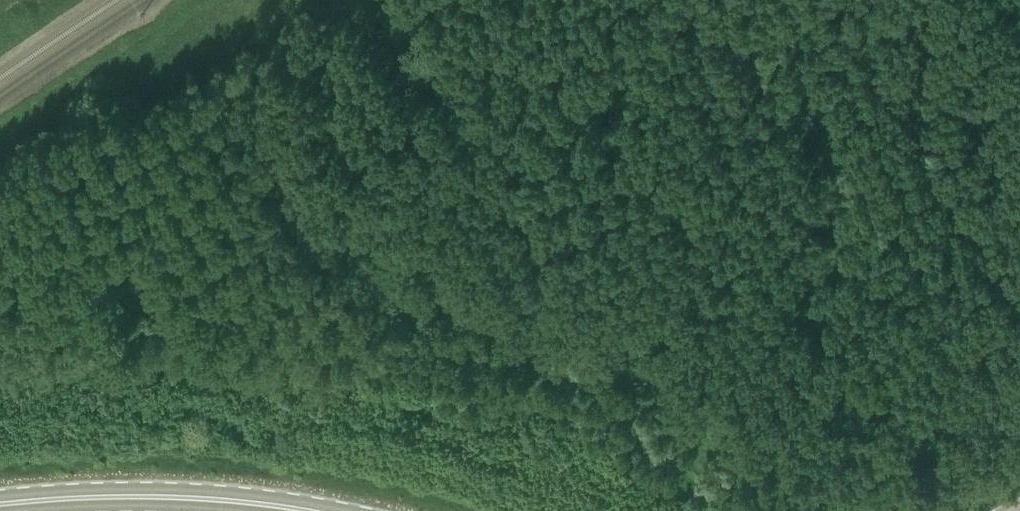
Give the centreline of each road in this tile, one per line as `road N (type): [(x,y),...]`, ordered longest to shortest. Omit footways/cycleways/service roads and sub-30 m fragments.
road 1 (tertiary): [(0,505),(157,497),(308,510)]

